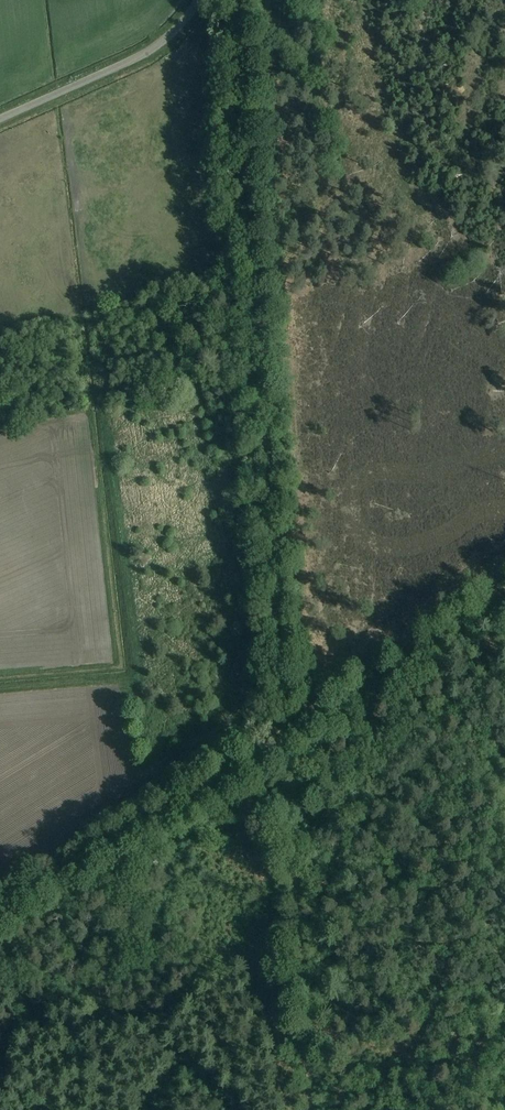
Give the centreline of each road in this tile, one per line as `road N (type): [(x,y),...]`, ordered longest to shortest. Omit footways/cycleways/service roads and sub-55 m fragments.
road 1 (track): [(287,736),(237,0)]
road 2 (track): [(311,1109),(287,736)]
road 3 (track): [(0,911),(287,736)]
road 4 (track): [(287,736),(504,598)]
road 5 (unclassified): [(0,118),(152,49),(199,0)]

